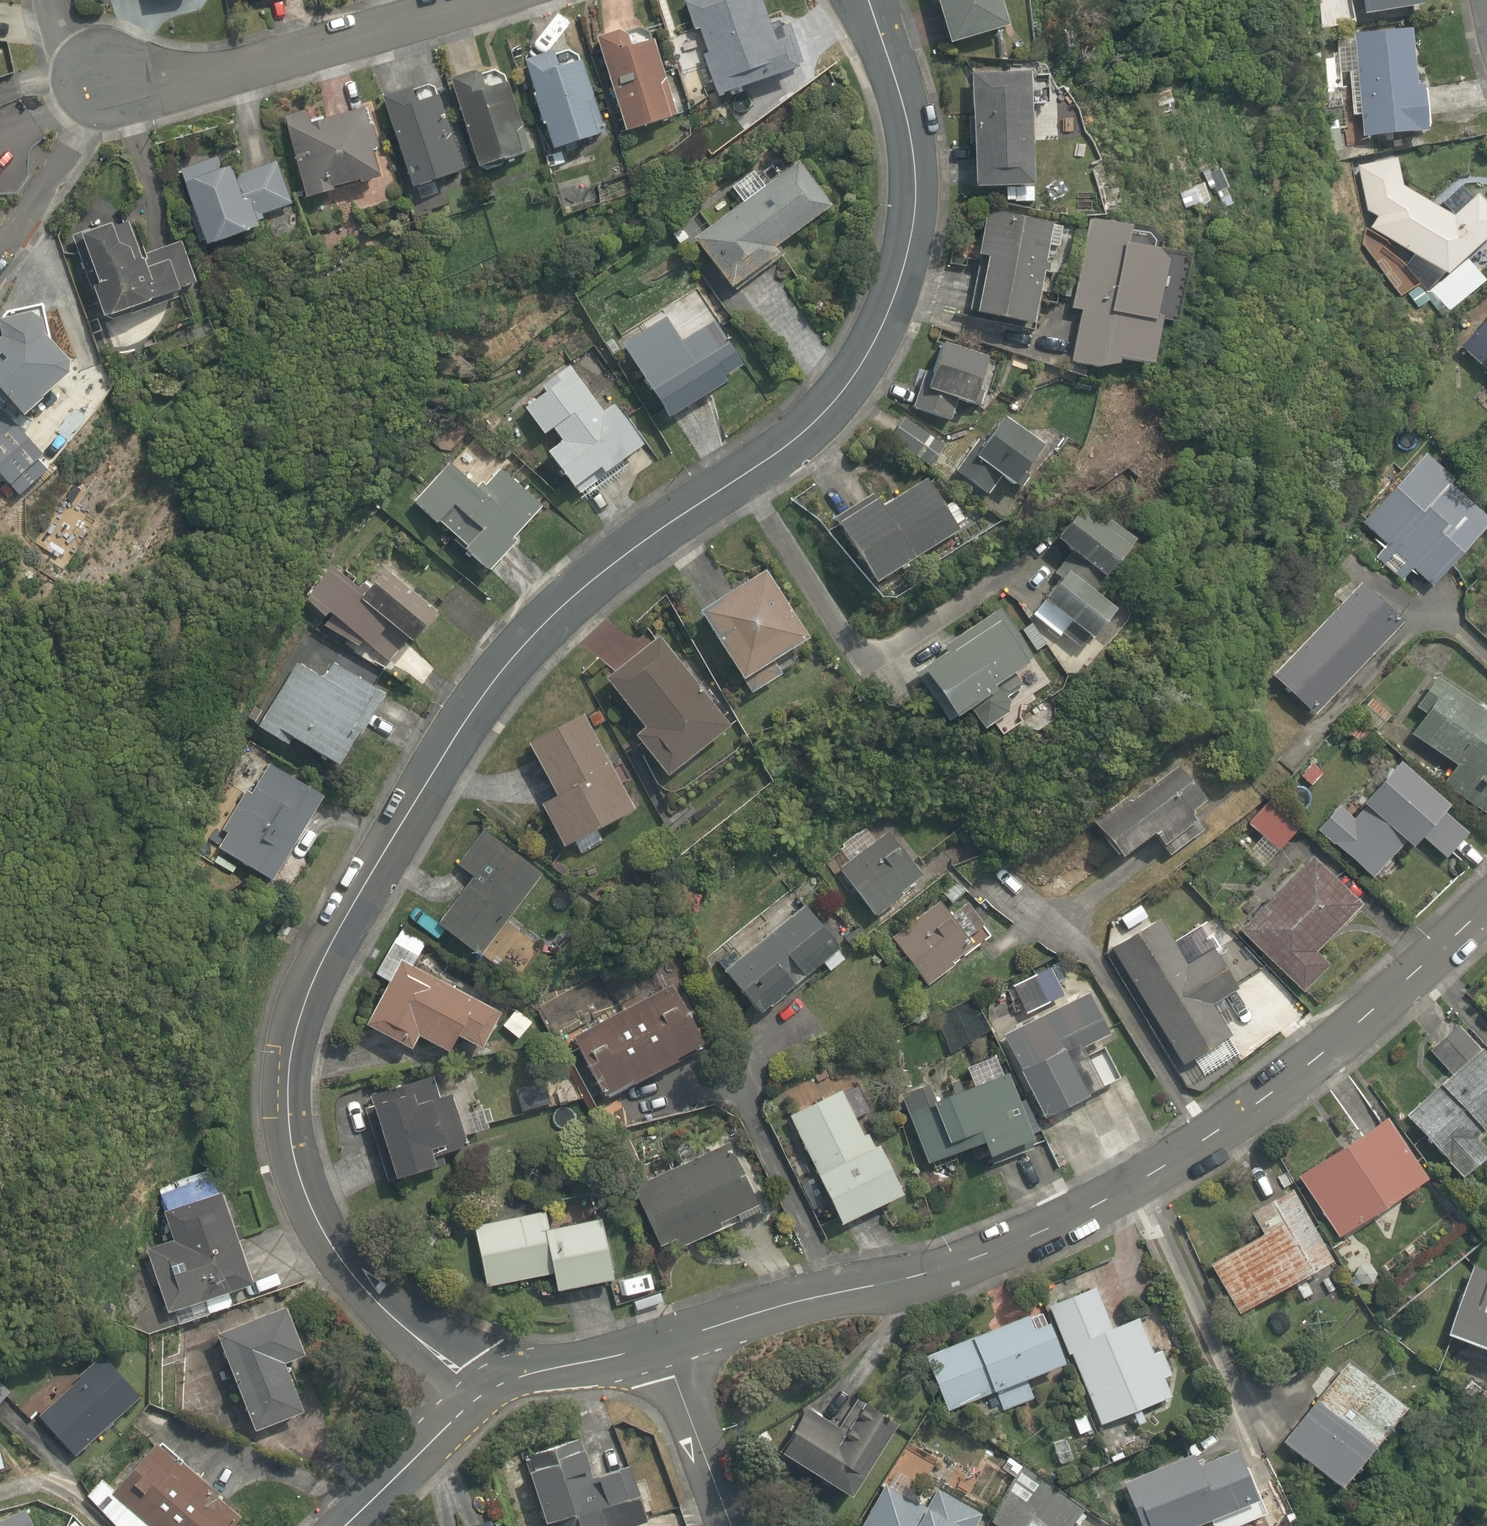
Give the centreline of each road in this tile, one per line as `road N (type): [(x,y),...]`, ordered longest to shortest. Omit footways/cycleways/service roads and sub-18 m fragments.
road 1 (tertiary): [(480,1395),(381,1303),(315,1221),(291,1134),(289,1042),(333,938),(504,666),(594,577),(825,417),(895,305),(914,222),(913,163),(869,0)]
road 2 (tertiary): [(661,1345),(1014,1246),(1144,1179),(1267,1097),(1486,905)]
road 3 (residential): [(109,80),(216,73),(465,0)]
road 4 (residential): [(734,1525),(661,1345)]
road 5 (residential): [(343,1525),(480,1395)]
road 6 (tertiary): [(480,1395),(527,1376),(661,1345)]

